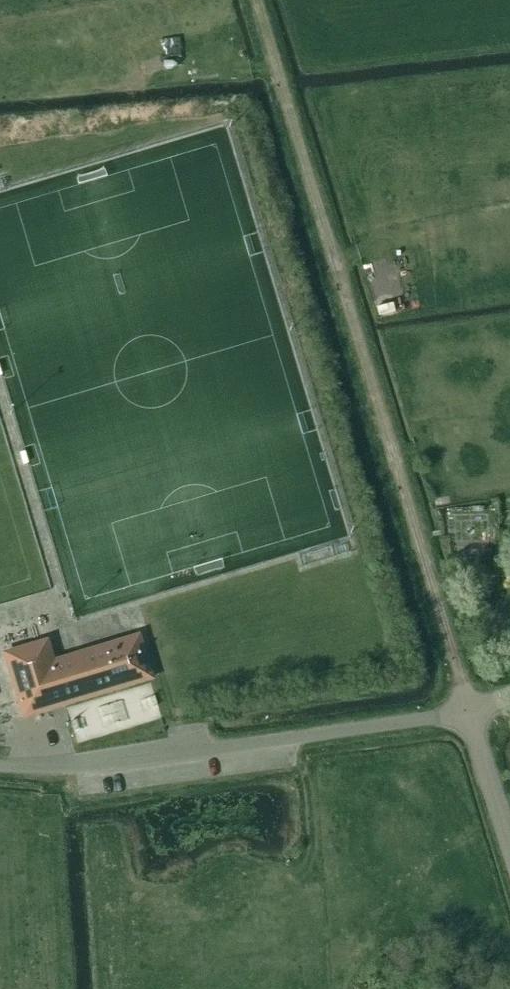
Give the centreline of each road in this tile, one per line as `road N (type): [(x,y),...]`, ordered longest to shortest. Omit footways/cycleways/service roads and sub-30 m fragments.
road 1 (track): [(468,711),(257,0)]
road 2 (unclassified): [(0,767),(133,761),(468,711)]
road 3 (residential): [(509,837),(468,711)]

